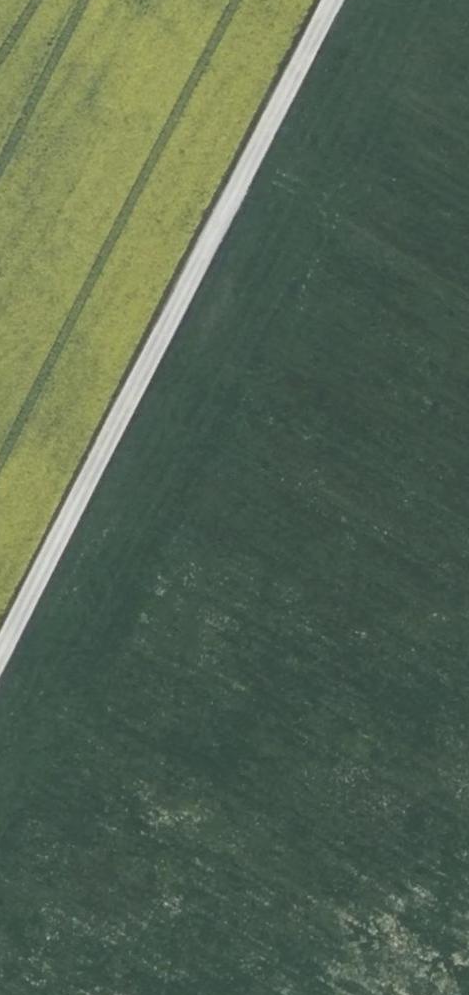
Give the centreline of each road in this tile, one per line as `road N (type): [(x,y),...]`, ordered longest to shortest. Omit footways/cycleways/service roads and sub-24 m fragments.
road 1 (unclassified): [(333,0),(0,656)]

